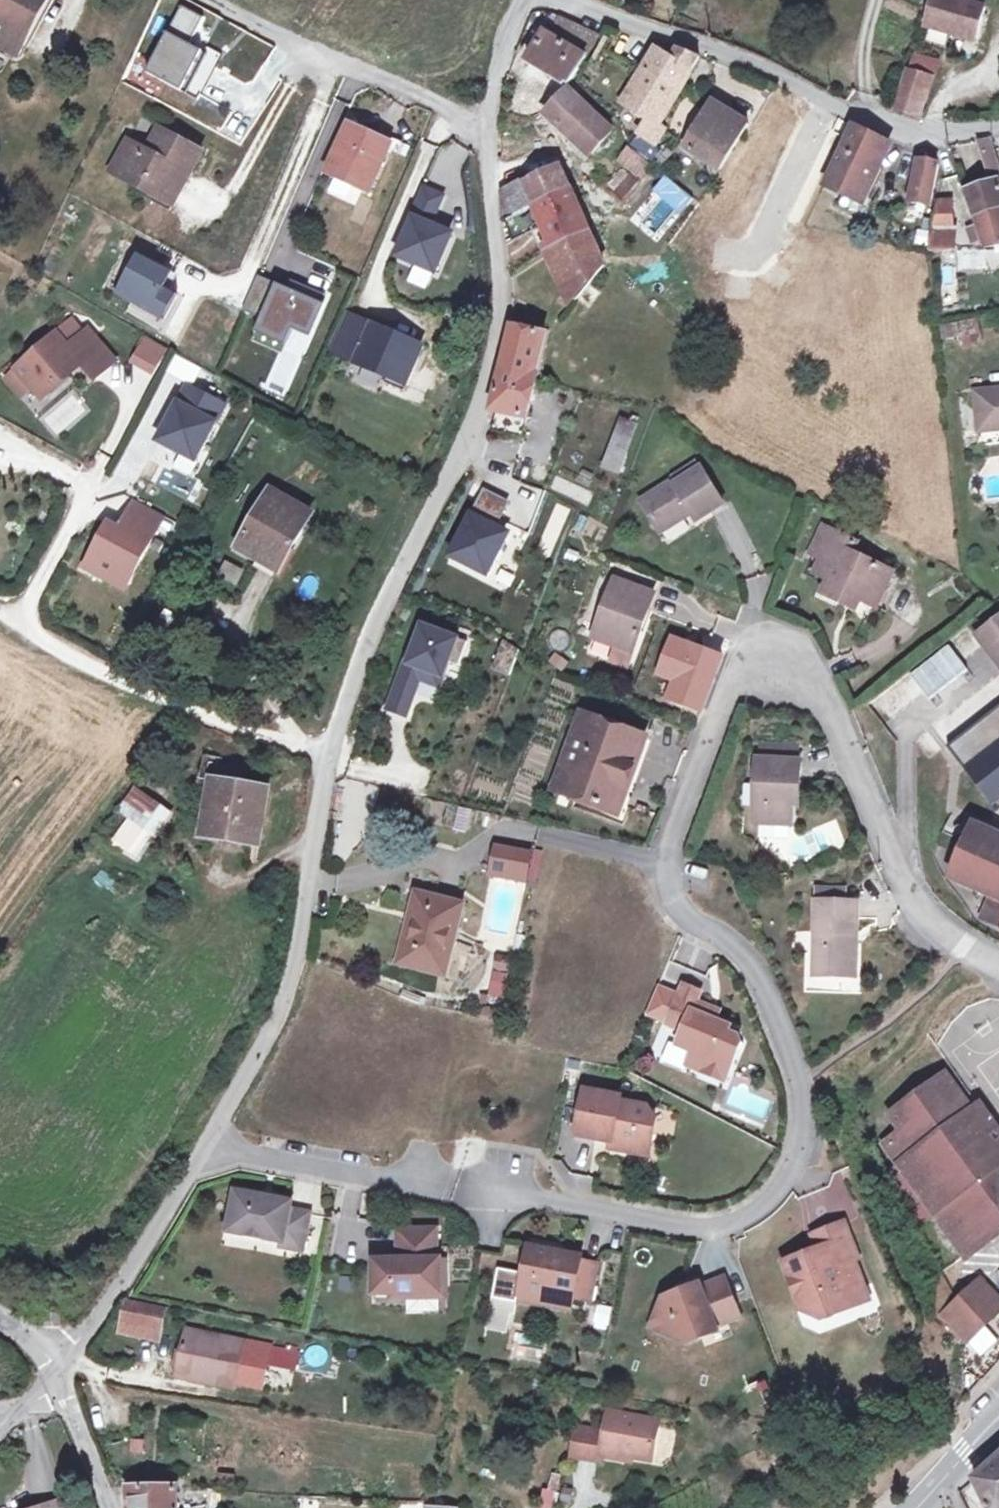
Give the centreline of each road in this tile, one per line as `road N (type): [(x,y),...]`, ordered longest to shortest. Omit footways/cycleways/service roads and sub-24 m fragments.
road 1 (residential): [(998,963),(938,924),(858,794),(809,671),(781,650),(749,653),(663,842),(664,878),(677,907),(747,961),(781,1038),(801,1098),(802,1142),(780,1183),(754,1209),(708,1226),(461,1190)]
road 2 (residential): [(206,1145),(288,986),(329,757),(482,393),(498,320),(486,130)]
road 3 (track): [(102,465),(30,595),(32,632),(193,712),(329,757)]
road 4 (residential): [(576,0),(770,68),(903,136),(998,126)]
road 5 (residential): [(210,0),(269,35),(486,130)]
road 6 (residential): [(54,1365),(89,1327),(206,1145)]
road 7 (residential): [(427,1181),(206,1145)]
road 8 (residential): [(109,1507),(54,1365)]
road 9 (residential): [(486,130),(504,48),(526,0)]
road 10 (secondary): [(899,1507),(998,1423)]

